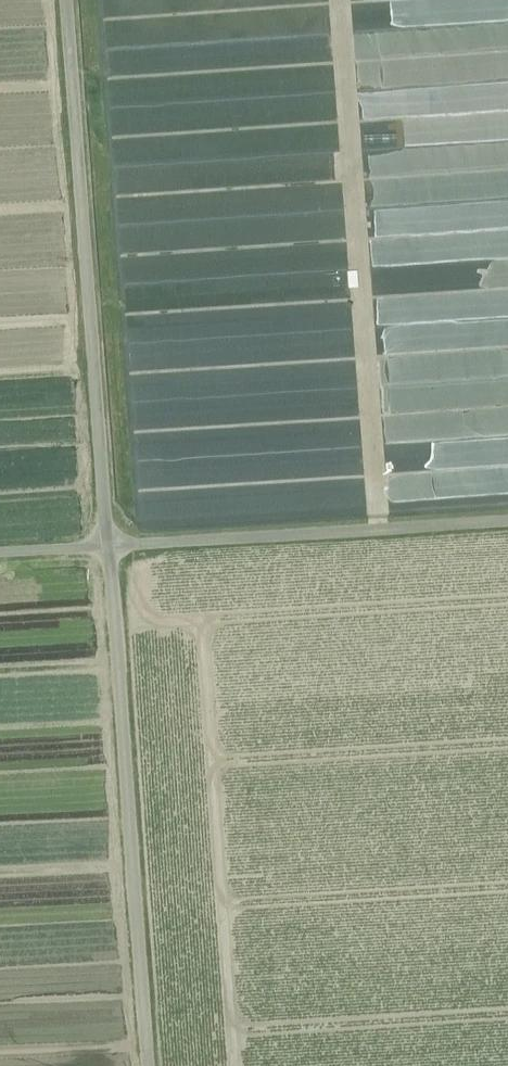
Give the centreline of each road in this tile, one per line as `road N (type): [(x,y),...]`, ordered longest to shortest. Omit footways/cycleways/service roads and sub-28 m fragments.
road 1 (unclassified): [(62,0),(104,562)]
road 2 (track): [(379,544),(337,0)]
road 3 (unclassified): [(104,562),(142,1065)]
road 4 (unclassified): [(104,562),(507,535)]

